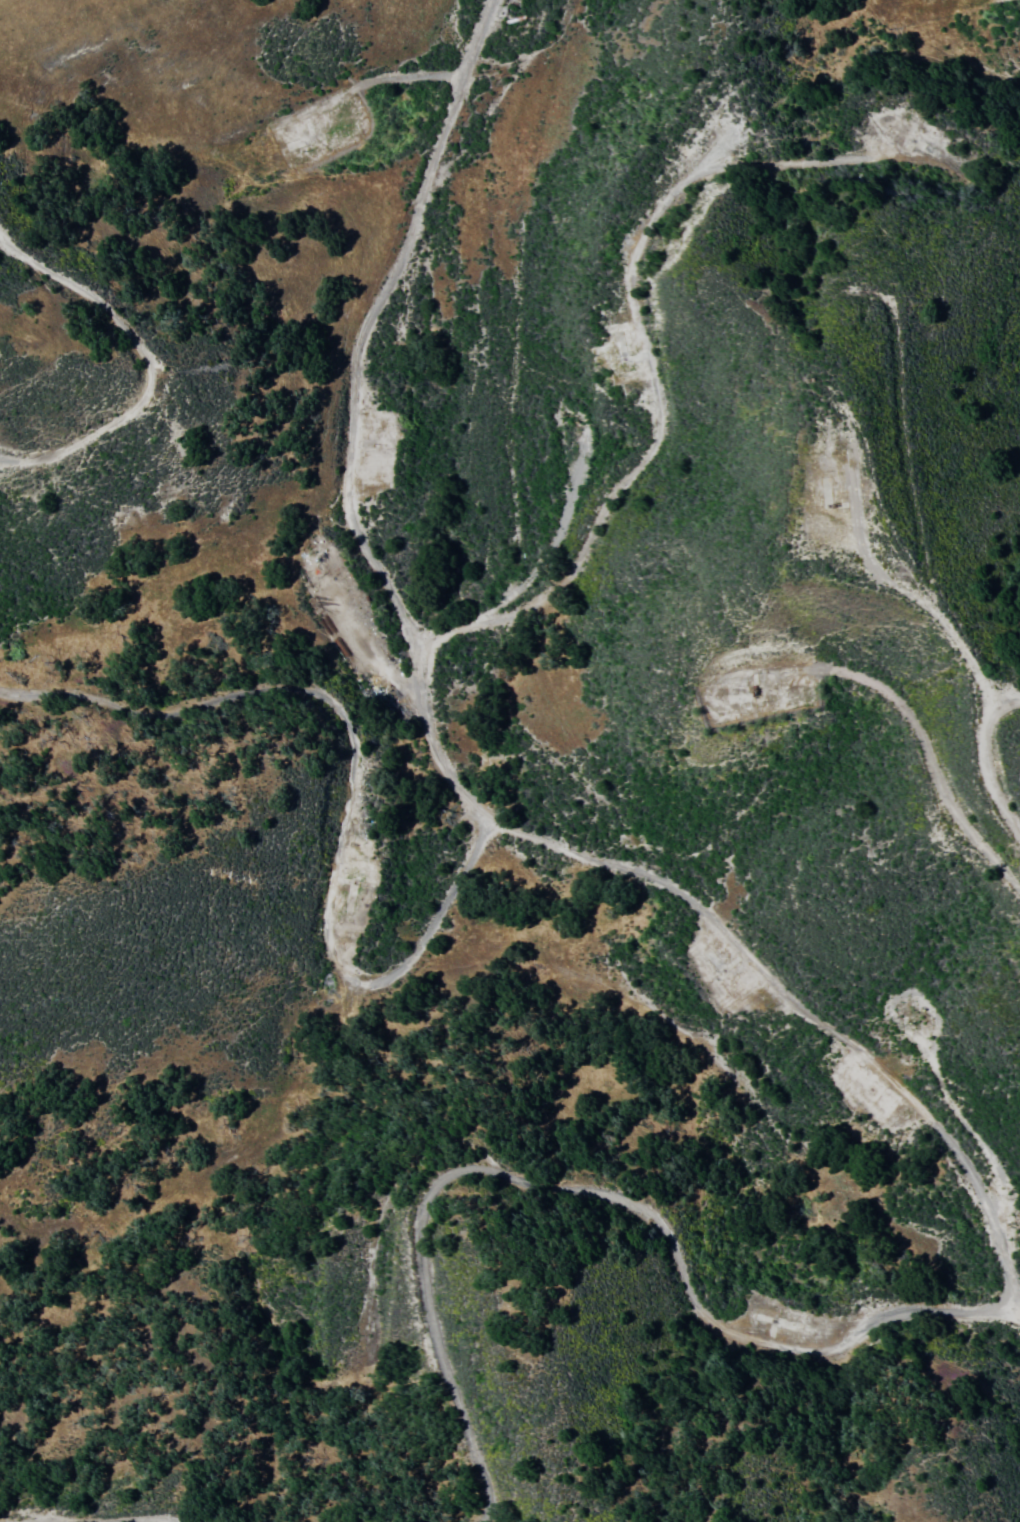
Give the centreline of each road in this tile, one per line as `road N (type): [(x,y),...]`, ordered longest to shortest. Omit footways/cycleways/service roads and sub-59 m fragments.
road 1 (residential): [(1019,1307),(966,1170),(897,1082),(780,990),(685,896),(474,799),(434,741),(414,649),(391,588),(355,531),(345,493),(360,339),(413,228),(486,0)]
road 2 (residential): [(478,1521),(485,1486),(436,1339),(426,1282),(428,1208),(464,1175),(581,1190),(630,1208),(665,1248),(695,1312),(729,1340),(771,1354),(817,1356),(923,1316),(1019,1320)]
road 3 (residential): [(963,164),(888,147),(716,164),(694,169),(659,195),(633,245),(629,274),(653,399),(649,442),(595,515),(564,577),(414,649)]
road 4 (residential): [(496,812),(411,948),(380,976),(351,975),(332,960),(324,928),(354,757),(336,704),(289,684),(163,708),(70,688),(0,685)]
road 5 (residential): [(1004,711),(935,607),(896,313)]
road 6 (residential): [(0,459),(68,449),(136,406),(152,381),(113,313),(0,239)]
road 7 (residential): [(1019,887),(955,810),(903,704),(839,661)]
road 8 (residential): [(1019,837),(985,762),(990,732),(1004,711),(1019,706)]

